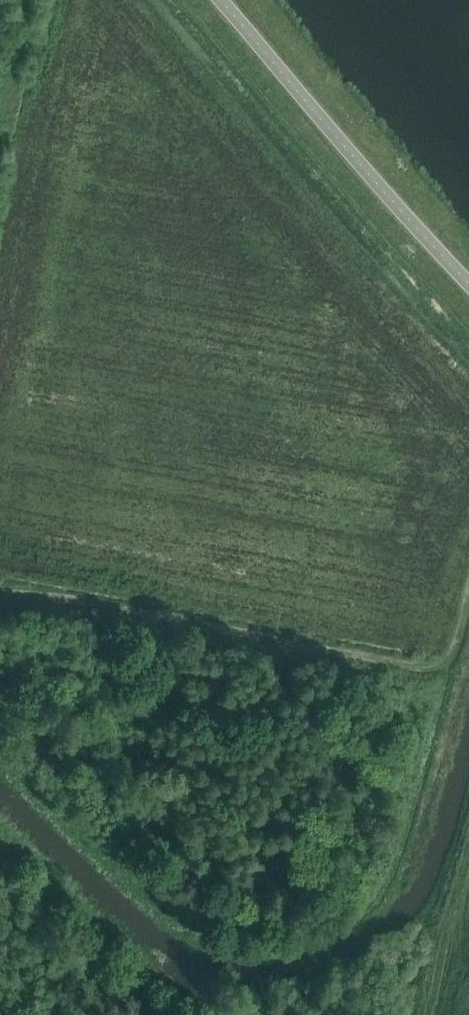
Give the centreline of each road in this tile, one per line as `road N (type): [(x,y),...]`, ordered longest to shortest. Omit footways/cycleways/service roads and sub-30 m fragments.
road 1 (track): [(468,611),(454,656),(433,672),(0,592)]

